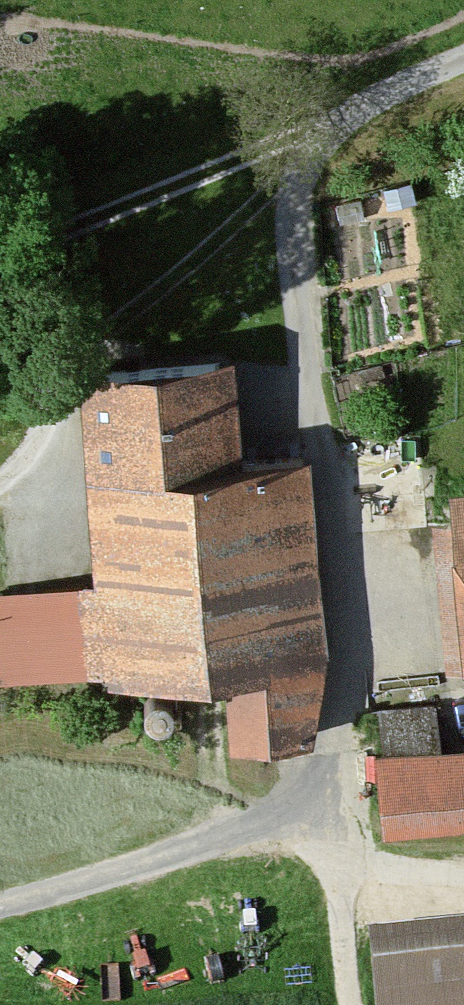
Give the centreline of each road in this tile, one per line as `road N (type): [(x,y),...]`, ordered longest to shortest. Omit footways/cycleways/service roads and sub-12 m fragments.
road 1 (unclassified): [(0,903),(175,852),(329,793),(298,192),(304,171),(336,127),(389,92),(463,59)]
road 2 (track): [(353,1004),(329,793)]

